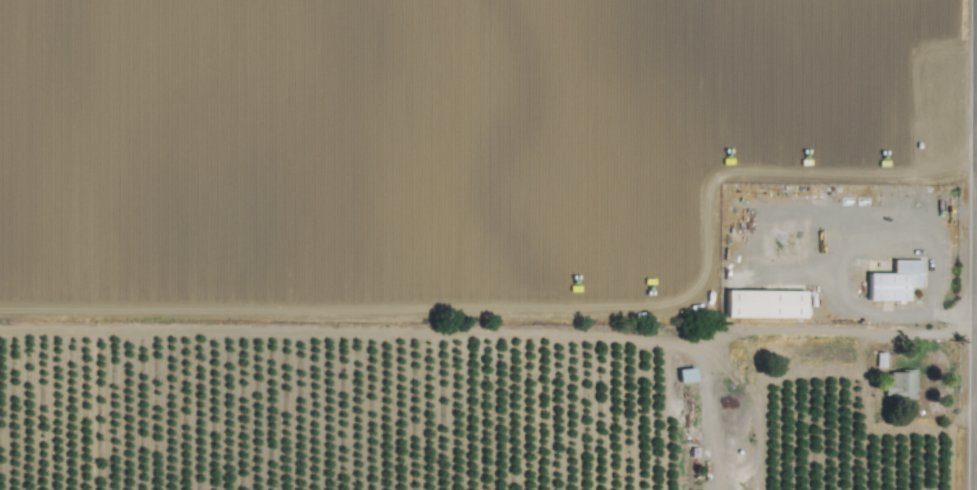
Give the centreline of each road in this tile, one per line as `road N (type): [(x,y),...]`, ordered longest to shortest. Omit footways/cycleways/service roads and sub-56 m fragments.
road 1 (tertiary): [(976,213),(974,489)]
road 2 (residential): [(714,339),(976,335)]

